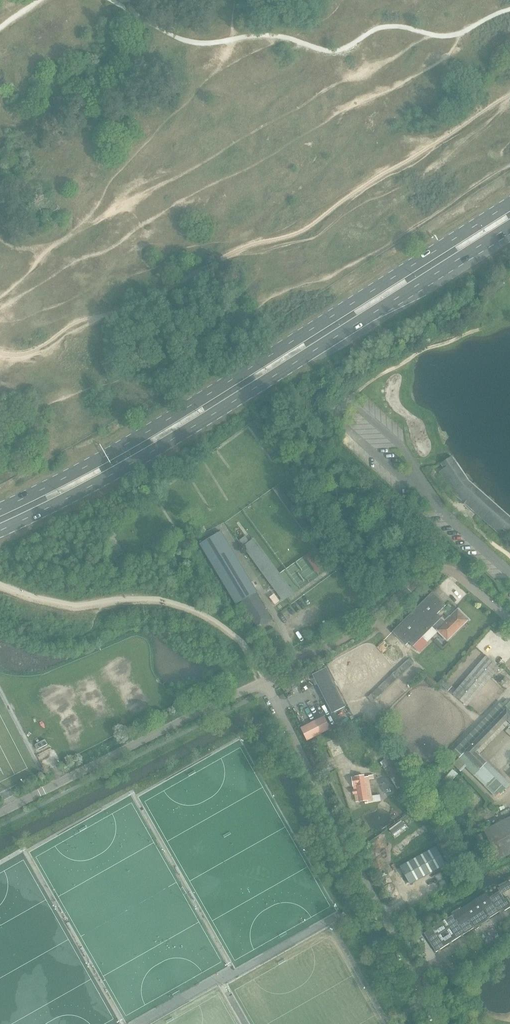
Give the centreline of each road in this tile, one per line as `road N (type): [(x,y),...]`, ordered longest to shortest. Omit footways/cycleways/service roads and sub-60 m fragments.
road 1 (primary): [(509,206),(158,427),(0,510)]
road 2 (primary): [(0,531),(169,443),(509,229)]
road 3 (residential): [(437,1023),(264,683)]
road 4 (residential): [(509,621),(456,575),(436,570),(366,627),(264,683)]
road 5 (residential): [(264,683),(0,813)]

